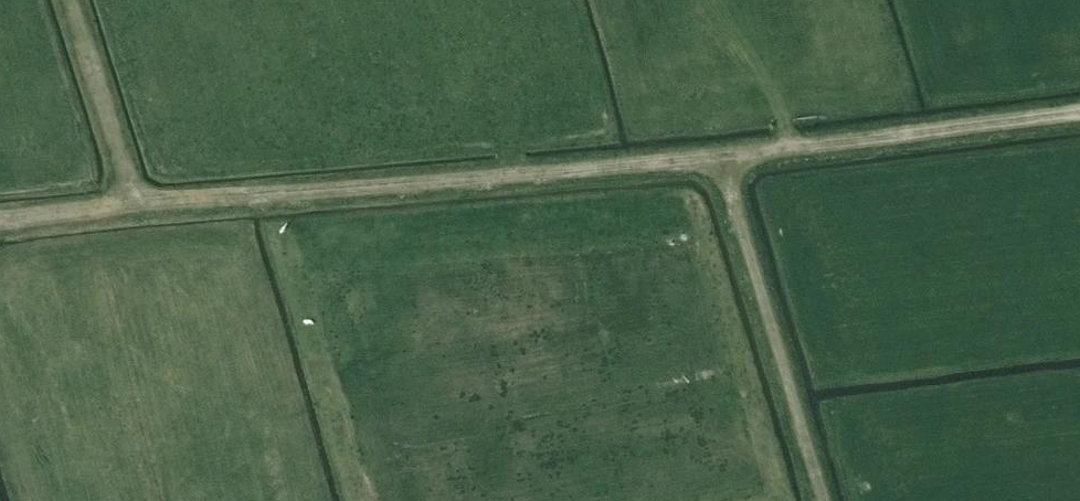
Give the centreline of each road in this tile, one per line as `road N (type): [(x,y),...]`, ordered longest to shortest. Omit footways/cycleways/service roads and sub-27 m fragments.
road 1 (track): [(134,201),(722,159)]
road 2 (track): [(722,159),(1079,115)]
road 3 (track): [(824,500),(722,159)]
road 4 (track): [(134,201),(71,0)]
road 5 (track): [(0,217),(134,201)]

